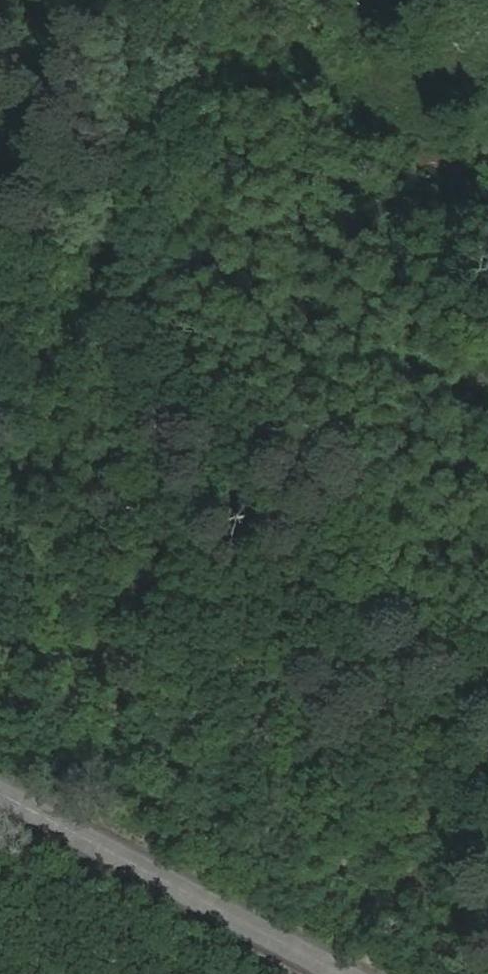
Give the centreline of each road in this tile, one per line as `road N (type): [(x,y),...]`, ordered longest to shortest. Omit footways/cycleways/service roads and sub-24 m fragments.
road 1 (unclassified): [(0,798),(341,973)]

